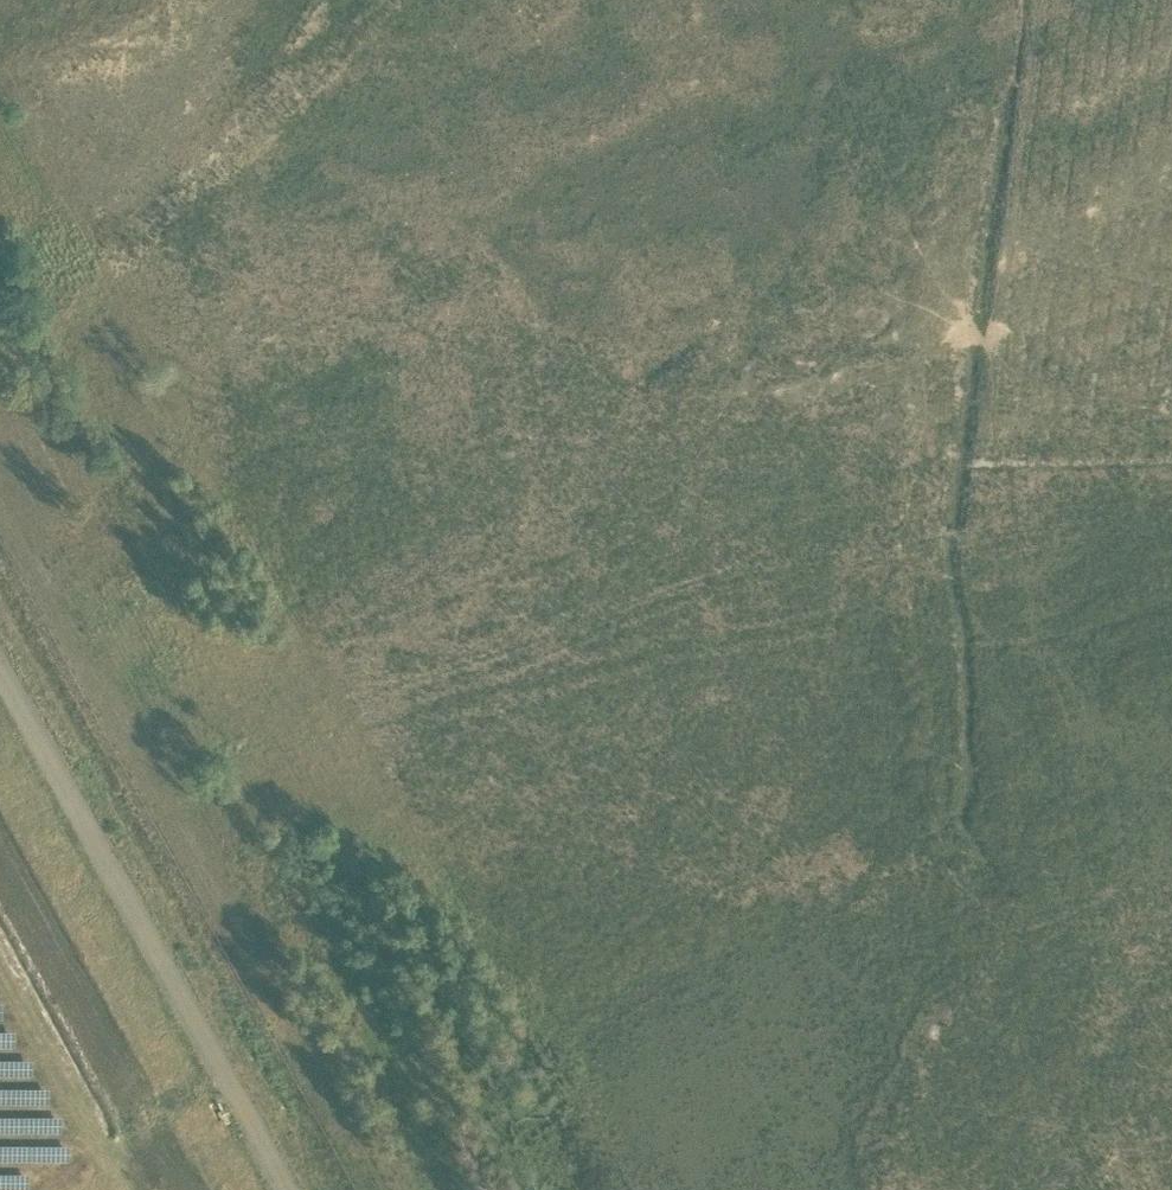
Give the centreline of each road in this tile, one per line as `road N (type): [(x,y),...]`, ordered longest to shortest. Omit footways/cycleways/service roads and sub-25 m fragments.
road 1 (track): [(0,678),(282,1189)]

